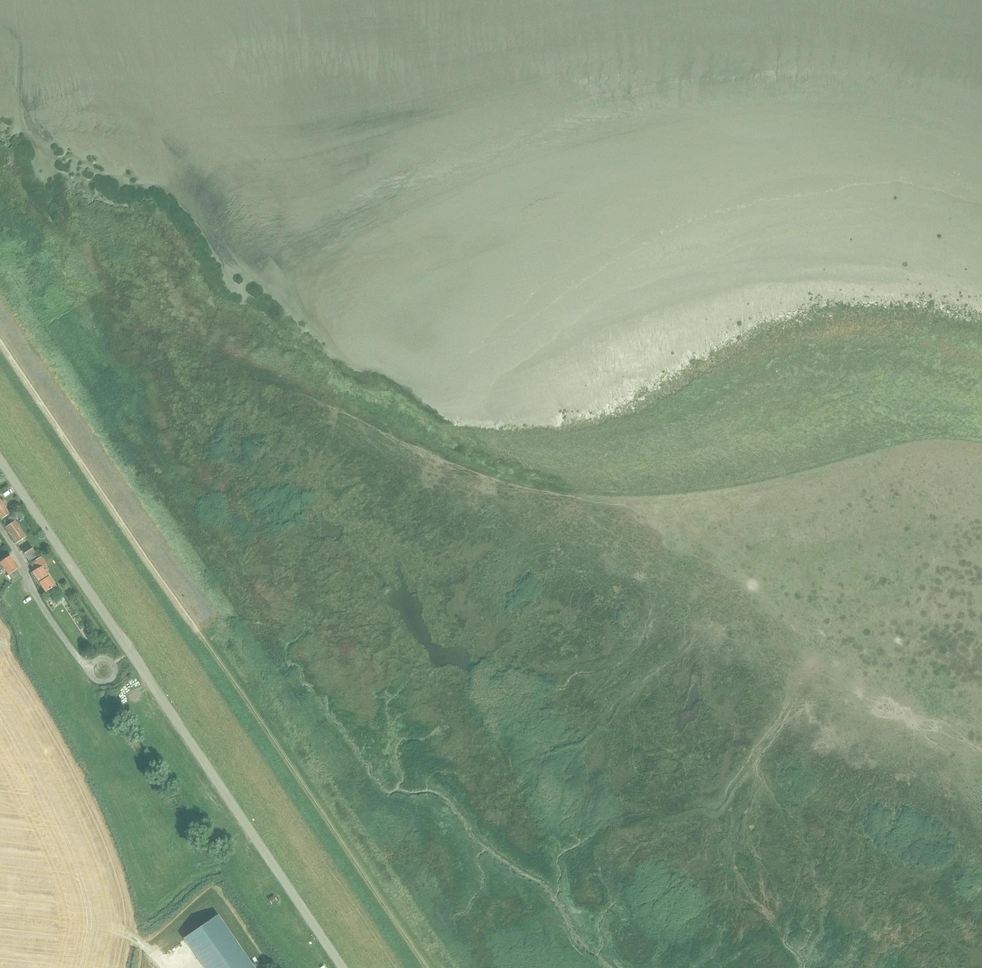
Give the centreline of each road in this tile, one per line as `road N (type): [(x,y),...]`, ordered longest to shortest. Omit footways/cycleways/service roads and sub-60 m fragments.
road 1 (unclassified): [(343,967),(0,459)]
road 2 (residential): [(85,667),(0,525)]

